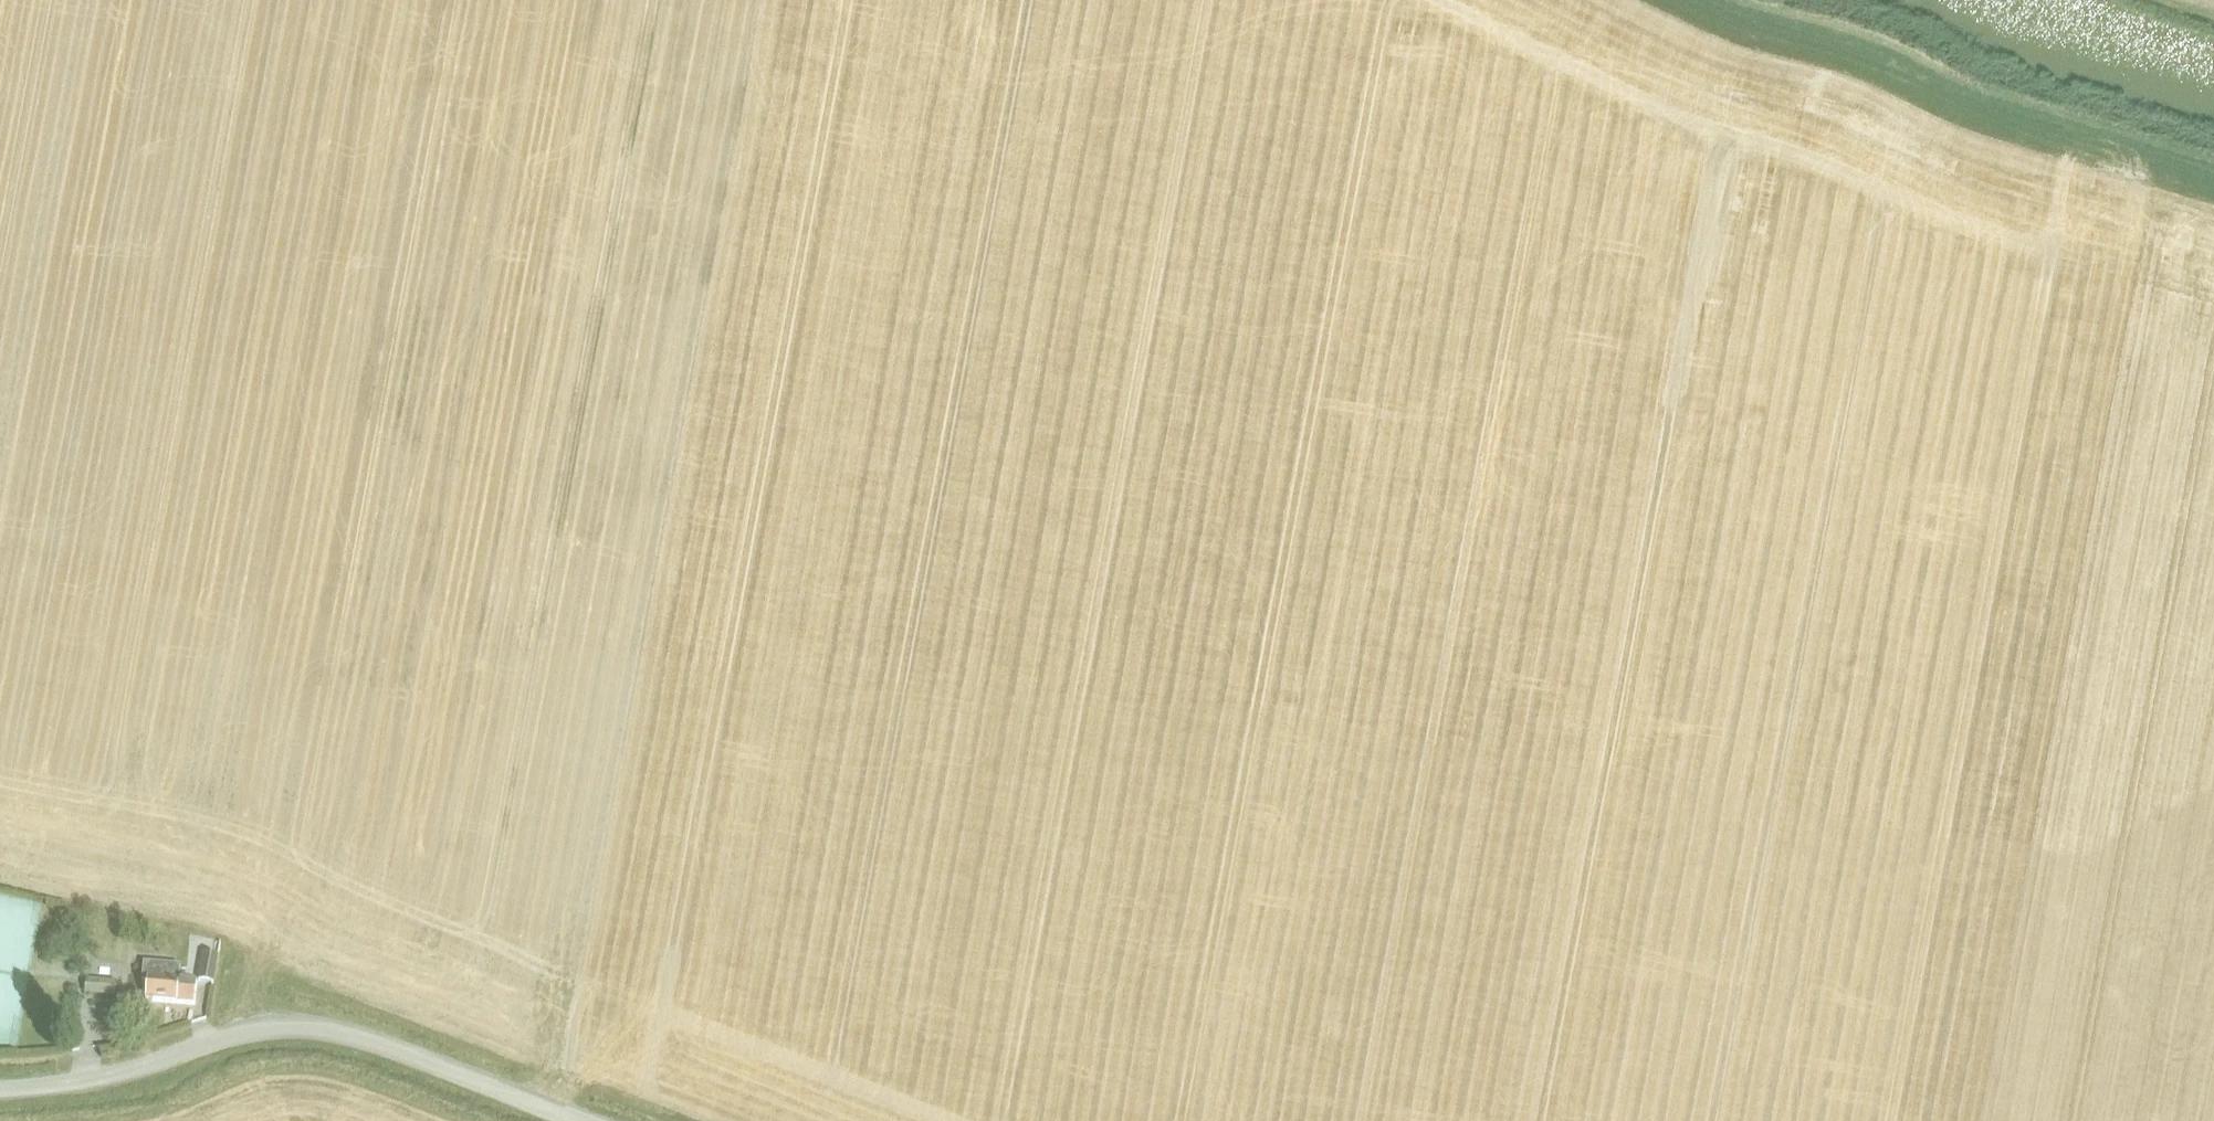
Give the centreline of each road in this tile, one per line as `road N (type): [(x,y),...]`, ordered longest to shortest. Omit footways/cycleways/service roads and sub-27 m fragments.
road 1 (unclassified): [(585,1120),(391,1046),(295,1025),(248,1029),(85,1081),(0,1090)]

